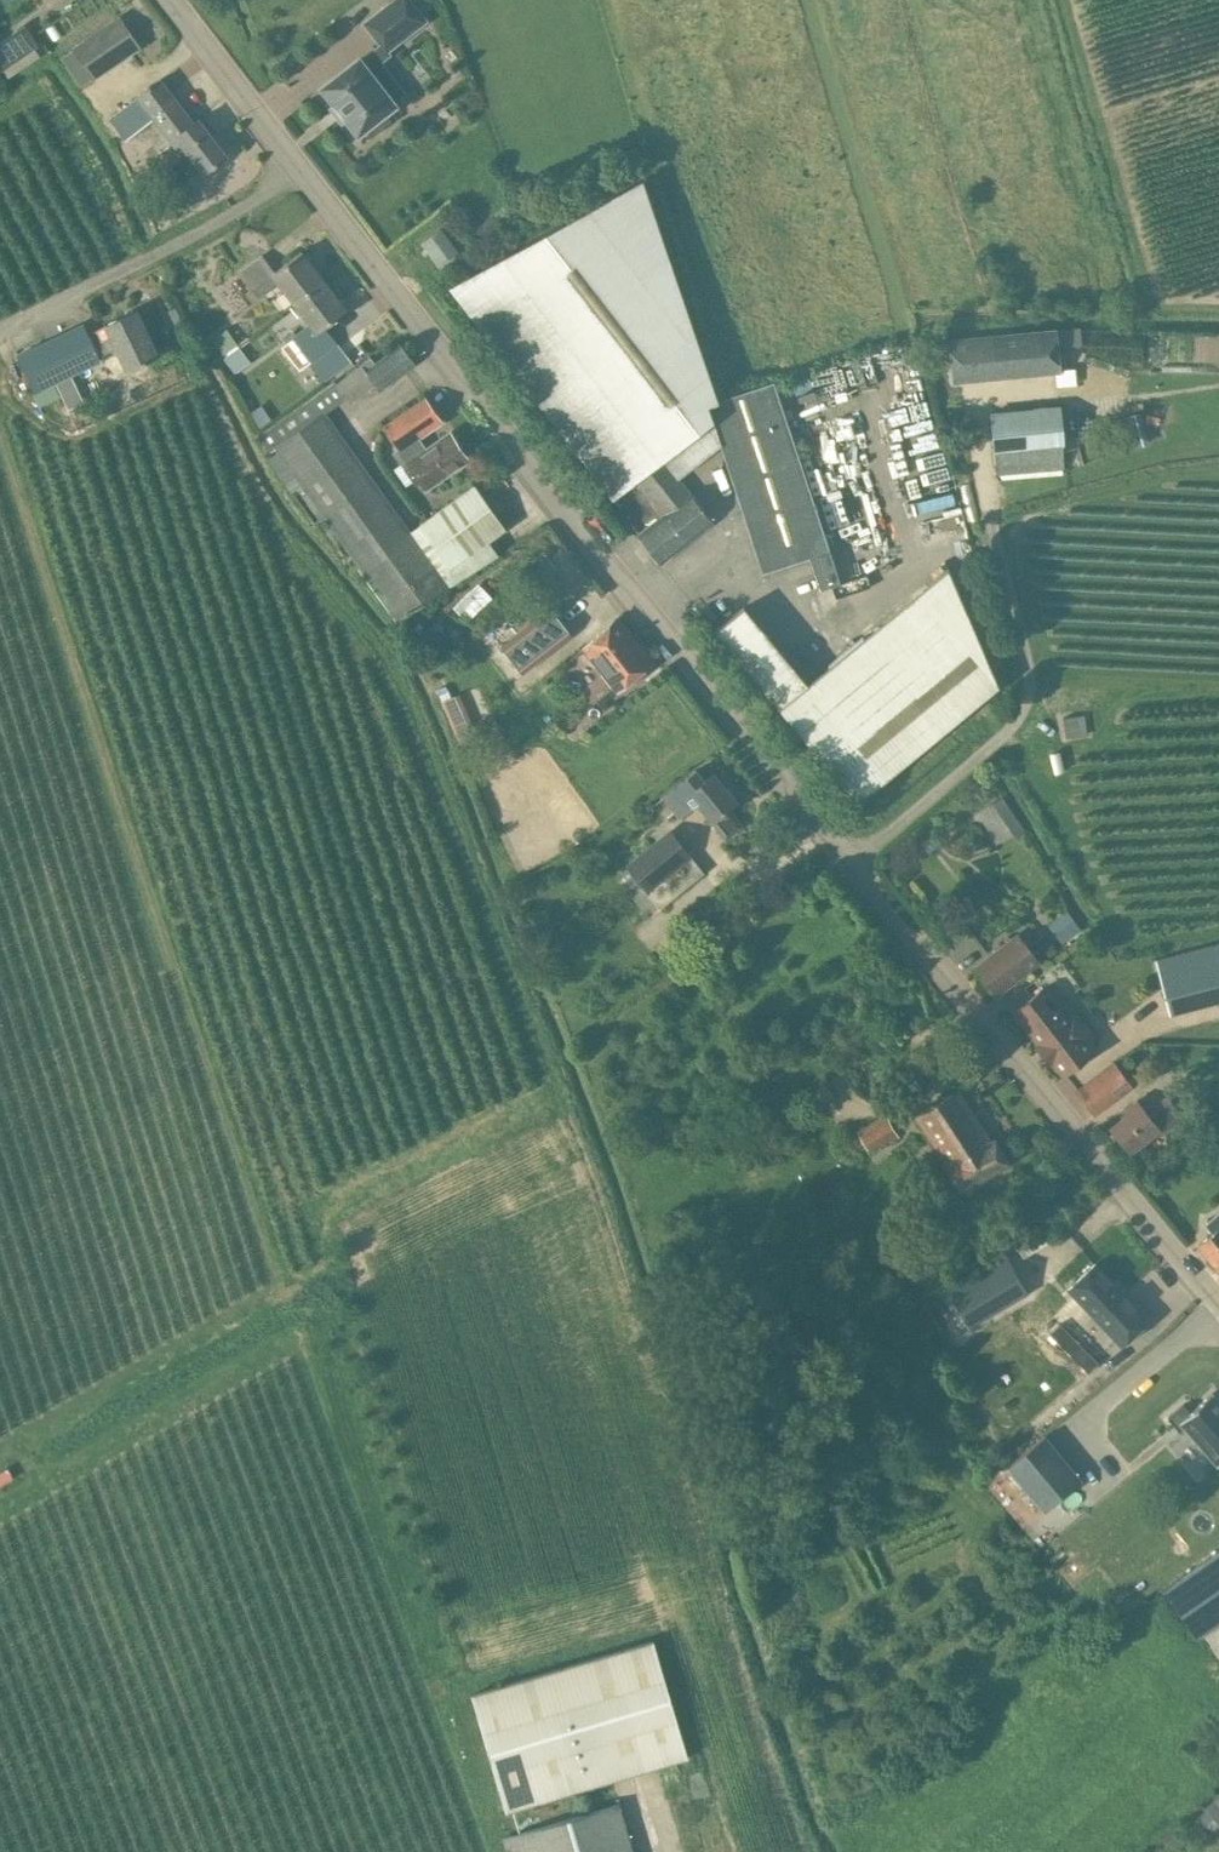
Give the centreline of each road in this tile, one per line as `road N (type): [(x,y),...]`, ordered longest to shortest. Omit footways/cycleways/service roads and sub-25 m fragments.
road 1 (unclassified): [(855,861),(173,0)]
road 2 (unclassified): [(1218,1300),(855,861)]
road 3 (unclassified): [(855,861),(1004,730),(1029,699),(991,512)]

